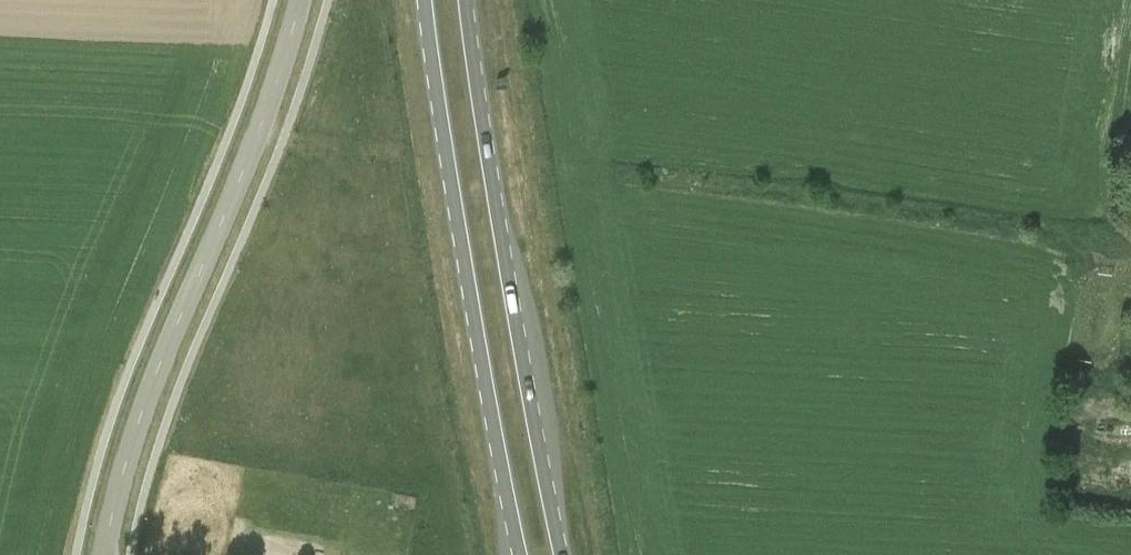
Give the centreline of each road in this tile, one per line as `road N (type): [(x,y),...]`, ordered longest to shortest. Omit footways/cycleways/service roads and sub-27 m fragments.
road 1 (unclassified): [(105,554),(137,435),(286,63),(302,0)]
road 2 (primary): [(562,554),(468,0)]
road 3 (primary): [(427,0),(521,554)]

